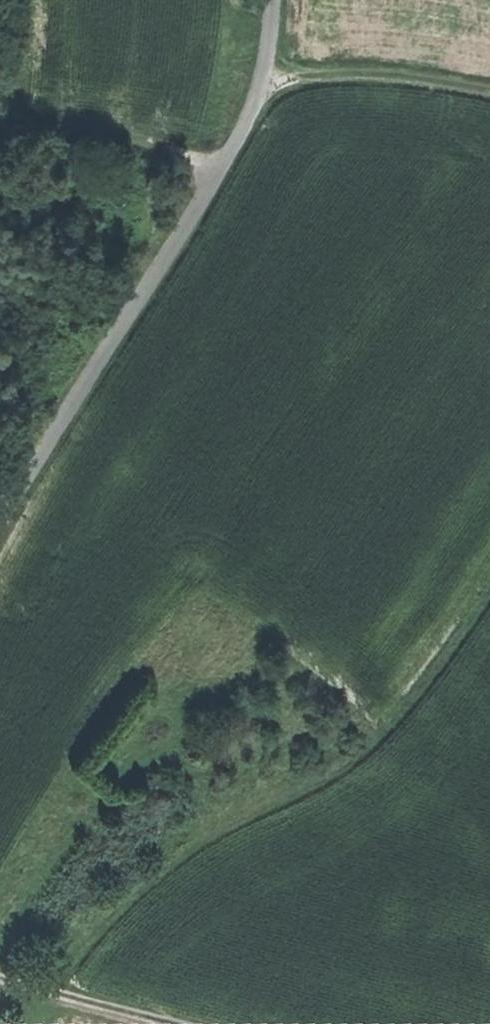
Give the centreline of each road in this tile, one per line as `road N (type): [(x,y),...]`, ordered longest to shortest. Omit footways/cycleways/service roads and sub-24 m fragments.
road 1 (track): [(46,995),(87,918),(191,840),(392,740),(489,600)]
road 2 (track): [(0,509),(87,383),(266,86),(270,0)]
road 3 (track): [(266,86),(324,77),(440,78),(489,90)]
road 4 (track): [(213,175),(153,150),(78,134),(0,131)]
road 5 (track): [(165,1023),(0,984)]

